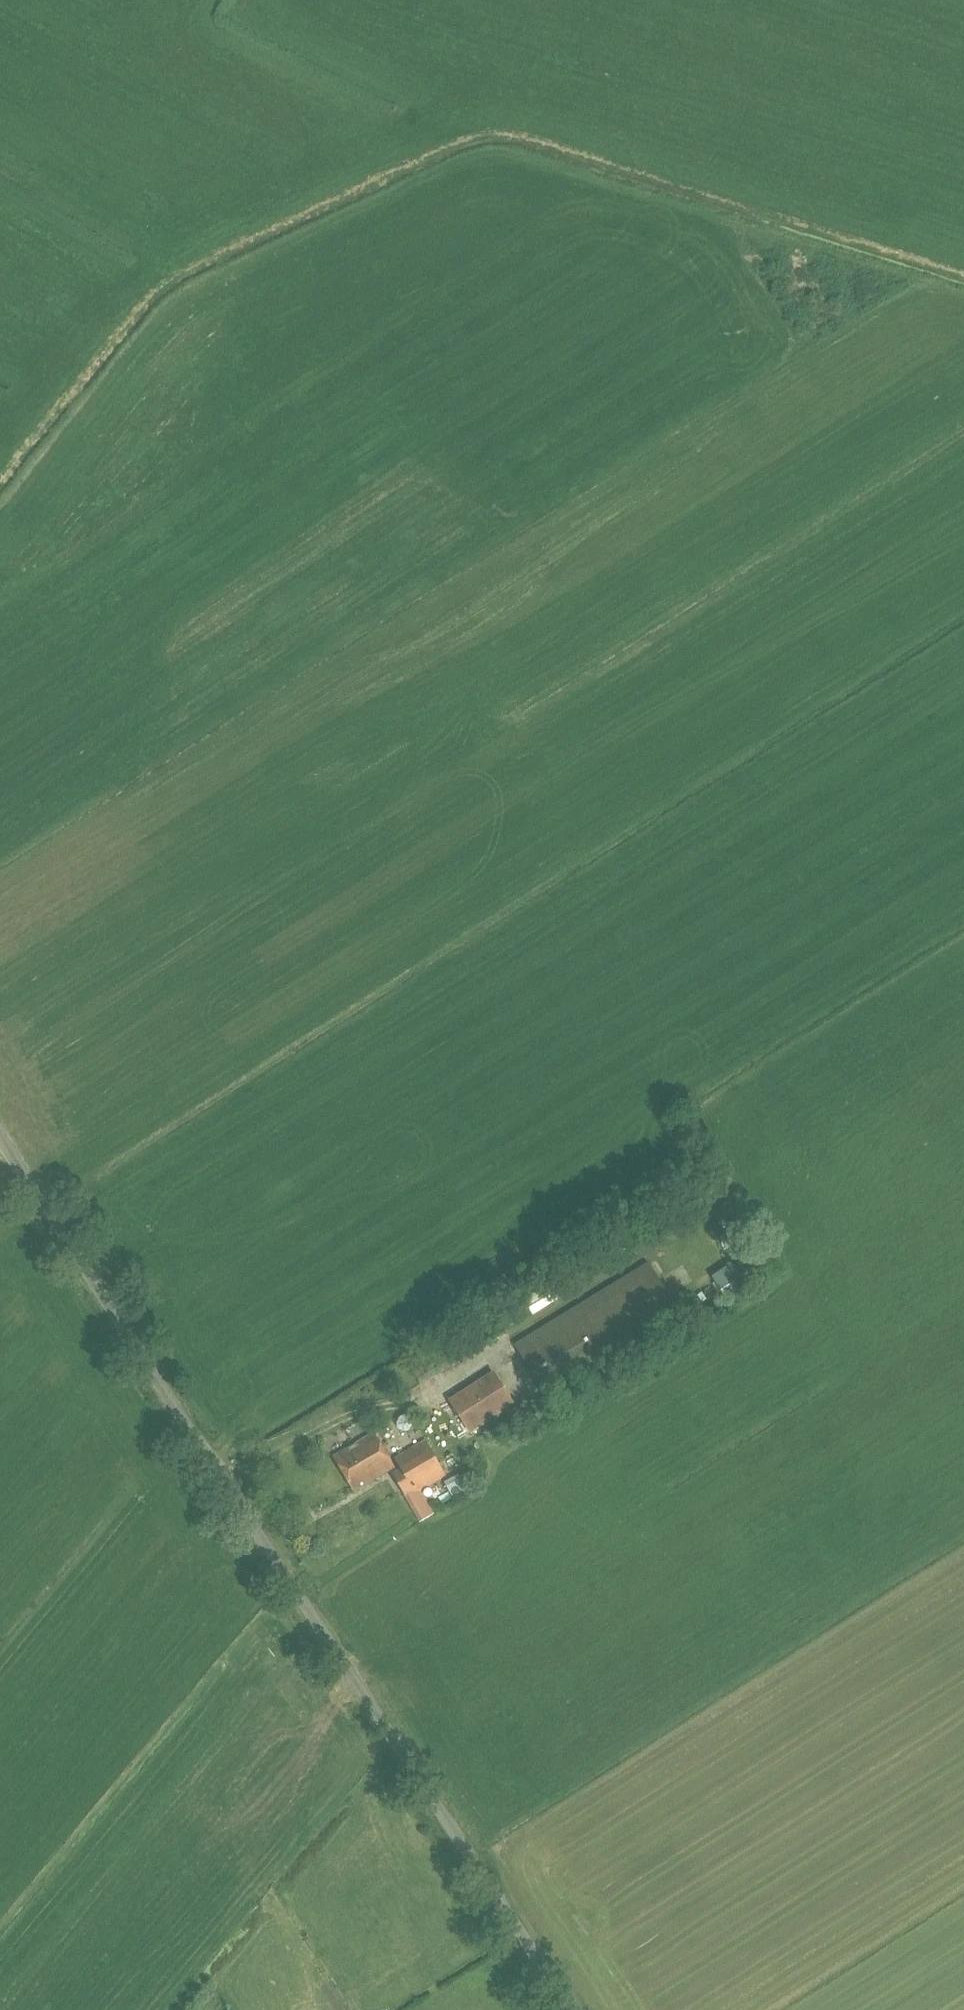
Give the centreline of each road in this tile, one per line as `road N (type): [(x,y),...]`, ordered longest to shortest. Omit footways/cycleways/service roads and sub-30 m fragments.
road 1 (unclassified): [(569,2009),(0,1132)]

